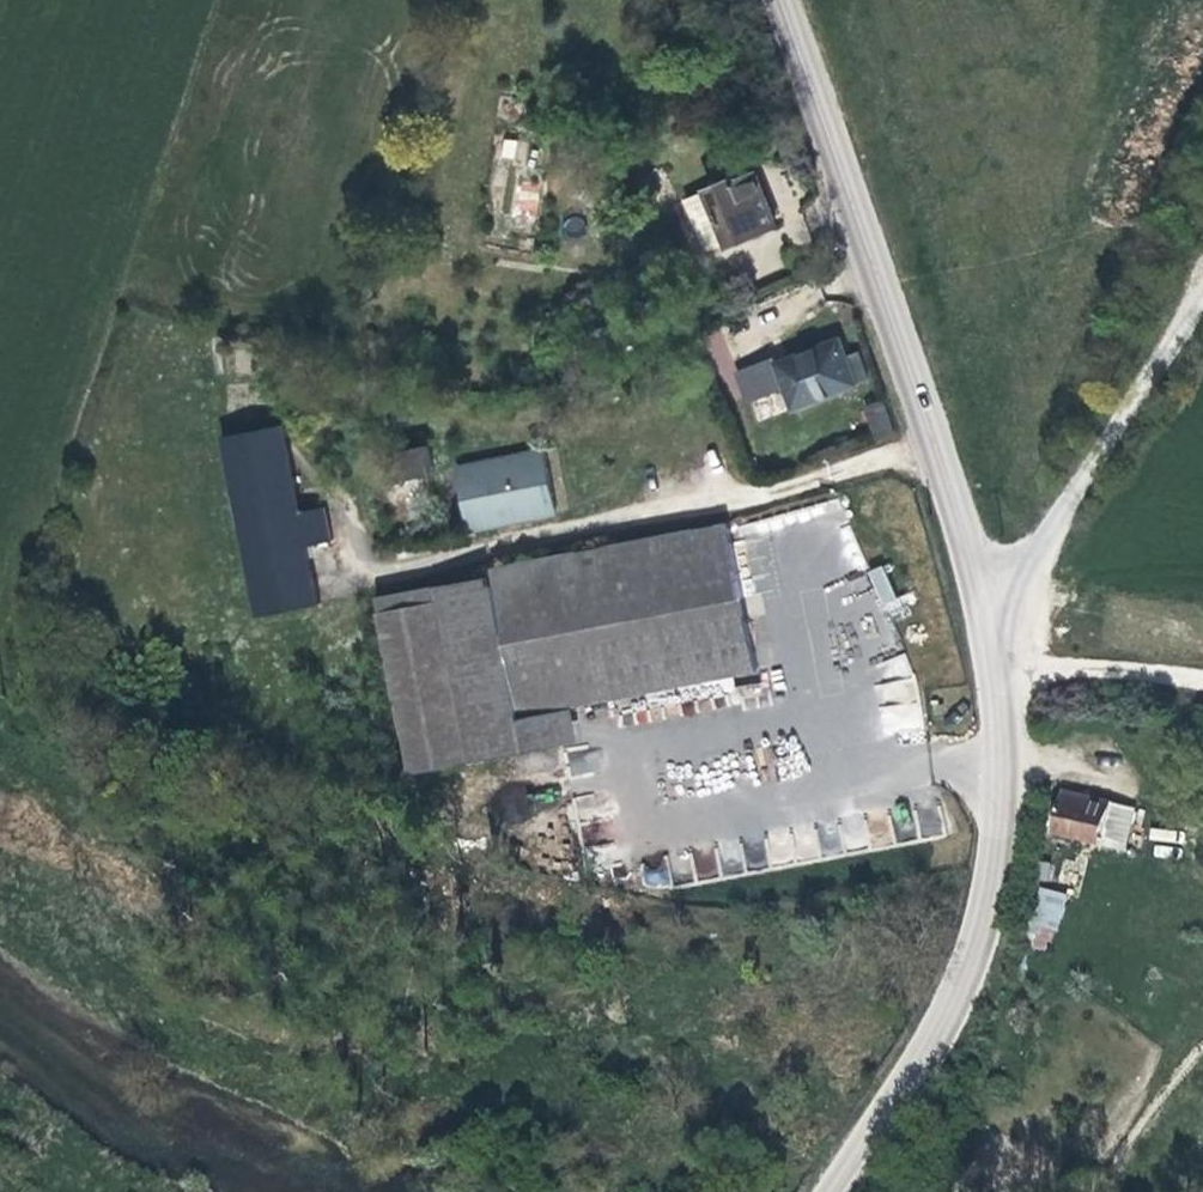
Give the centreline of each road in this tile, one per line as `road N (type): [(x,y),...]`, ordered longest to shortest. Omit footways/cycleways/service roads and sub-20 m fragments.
road 1 (tertiary): [(836,1191),(929,1049),(984,923),(997,856),(1001,733),(994,658),(966,538),(781,0)]
road 2 (track): [(697,507),(783,491),(934,447)]
road 3 (track): [(1202,681),(994,658)]

